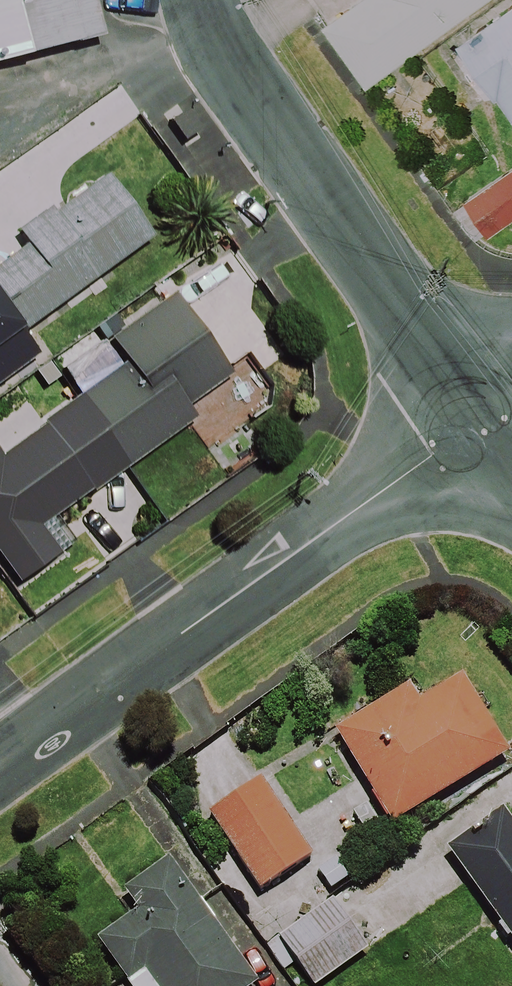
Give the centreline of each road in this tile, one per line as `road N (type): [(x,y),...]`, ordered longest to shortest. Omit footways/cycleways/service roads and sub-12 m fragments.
road 1 (residential): [(477,412),(438,452),(0,767)]
road 2 (residential): [(477,412),(216,35),(207,0)]

